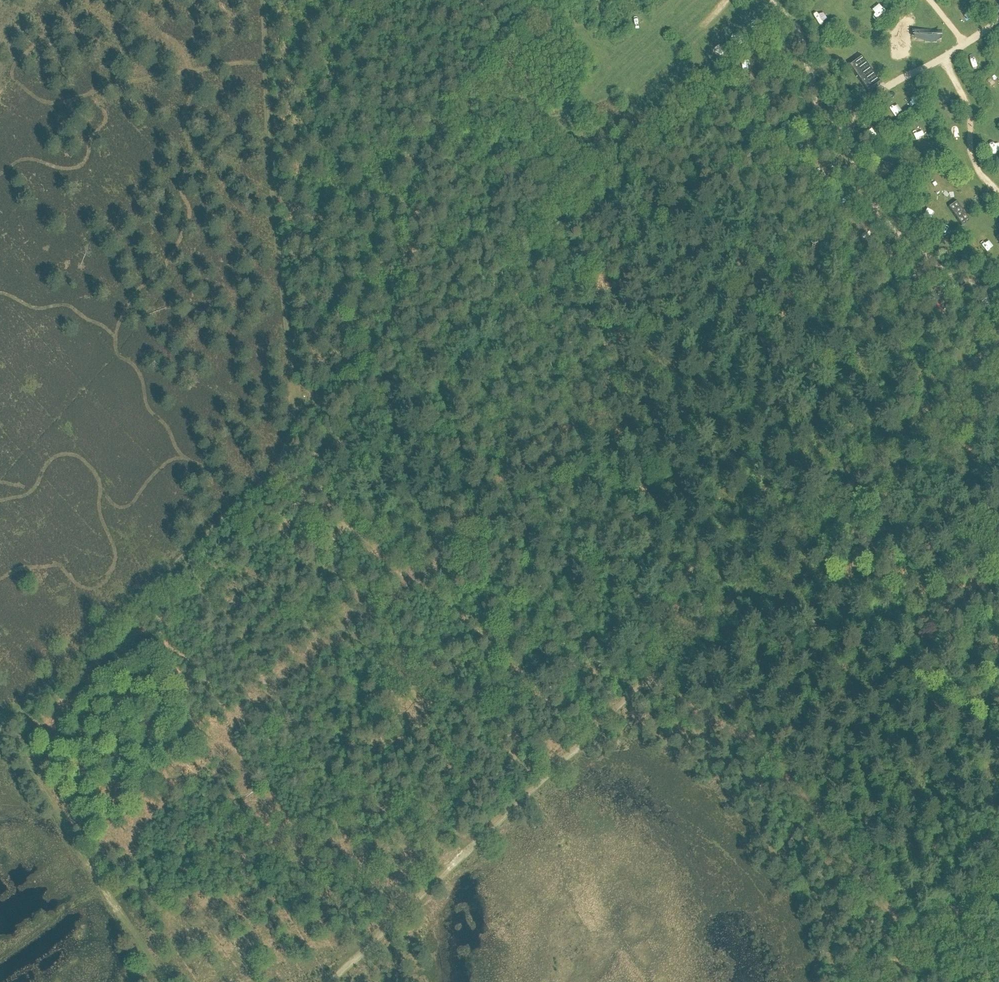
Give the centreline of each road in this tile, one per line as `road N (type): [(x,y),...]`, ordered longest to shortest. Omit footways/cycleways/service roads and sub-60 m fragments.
road 1 (track): [(331,981),(998,338)]
road 2 (track): [(266,0),(271,175),(295,380),(295,420),(279,462)]
road 3 (track): [(0,725),(279,462)]
road 4 (track): [(3,722),(166,981)]
road 5 (track): [(845,138),(877,208),(904,240),(955,279),(972,283),(998,269)]
road 6 (track): [(998,22),(873,95),(845,138)]
road 7 (track): [(845,138),(822,112),(797,30),(766,0)]
road 8 (track): [(944,57),(967,103),(978,171),(998,194)]

